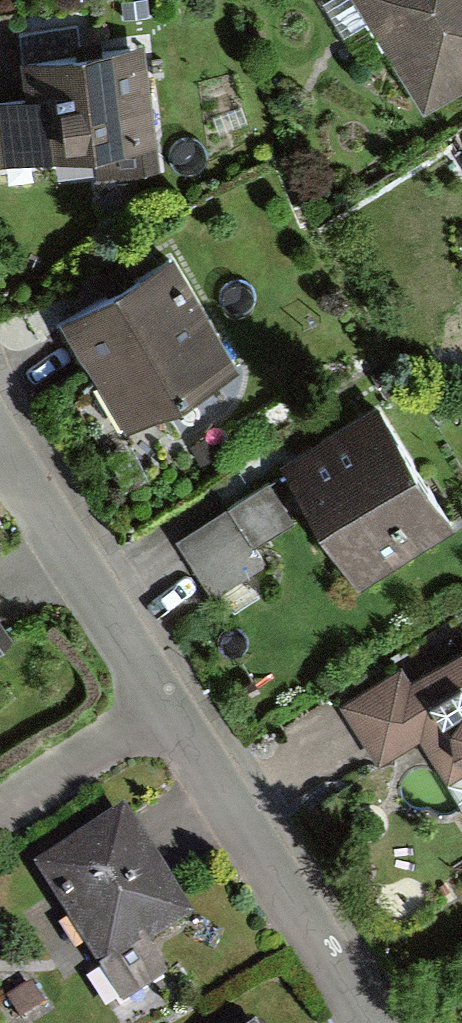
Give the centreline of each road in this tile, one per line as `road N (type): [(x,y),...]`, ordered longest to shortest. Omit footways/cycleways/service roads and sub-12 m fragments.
road 1 (residential): [(0,442),(371,1022)]

